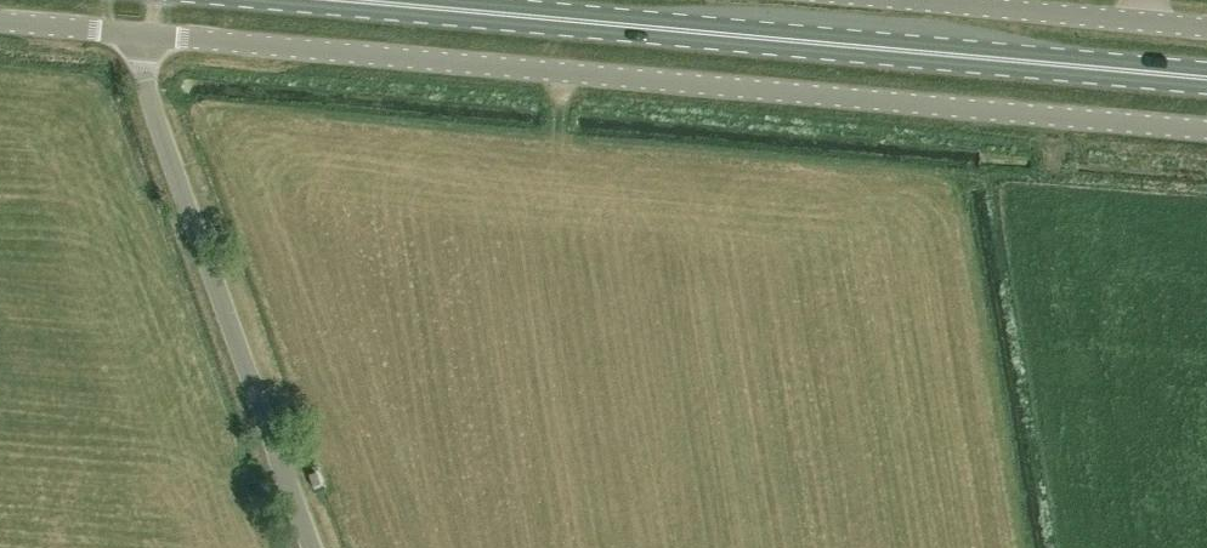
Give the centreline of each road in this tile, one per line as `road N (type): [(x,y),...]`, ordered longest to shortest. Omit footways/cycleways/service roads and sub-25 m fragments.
road 1 (unclassified): [(1206,129),(145,36)]
road 2 (primary): [(1206,81),(319,0)]
road 3 (unclassified): [(315,547),(148,72),(145,36)]
road 4 (unclassified): [(1206,25),(915,0)]
road 5 (unclassified): [(145,36),(0,22)]

